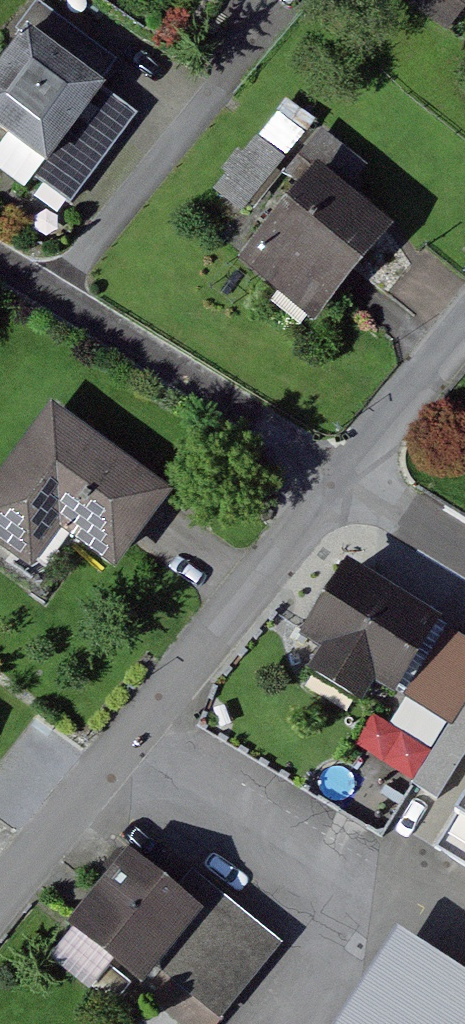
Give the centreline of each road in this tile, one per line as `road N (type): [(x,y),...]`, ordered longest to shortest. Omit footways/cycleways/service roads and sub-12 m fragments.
road 1 (residential): [(342,473),(0,893)]
road 2 (residential): [(0,259),(342,473)]
road 3 (residential): [(464,328),(342,473)]
road 4 (residential): [(342,473),(464,548)]

